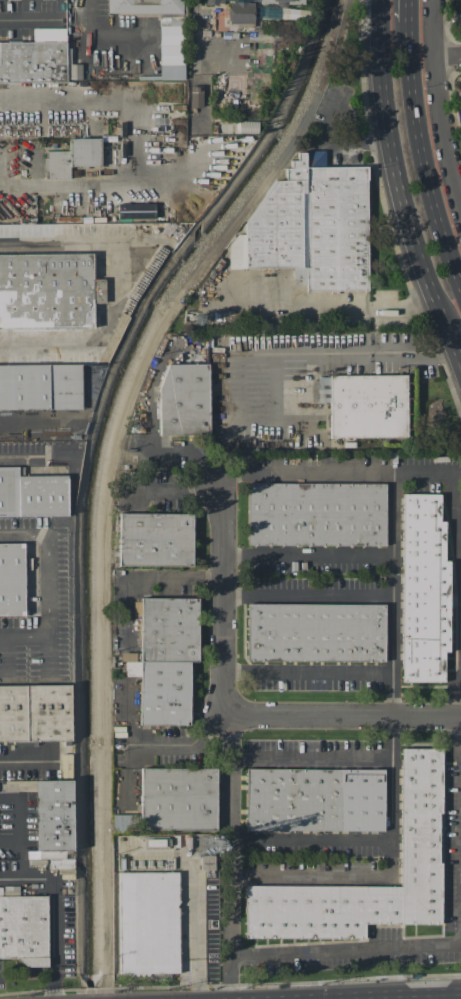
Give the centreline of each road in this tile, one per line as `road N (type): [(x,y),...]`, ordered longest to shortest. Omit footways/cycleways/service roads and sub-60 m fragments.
road 1 (primary): [(380,0),(393,158),(454,340)]
road 2 (primary): [(460,281),(423,155),(408,20)]
road 3 (residential): [(460,717),(220,716)]
road 4 (residential): [(219,483),(220,716)]
road 5 (primary): [(460,995),(317,998)]

